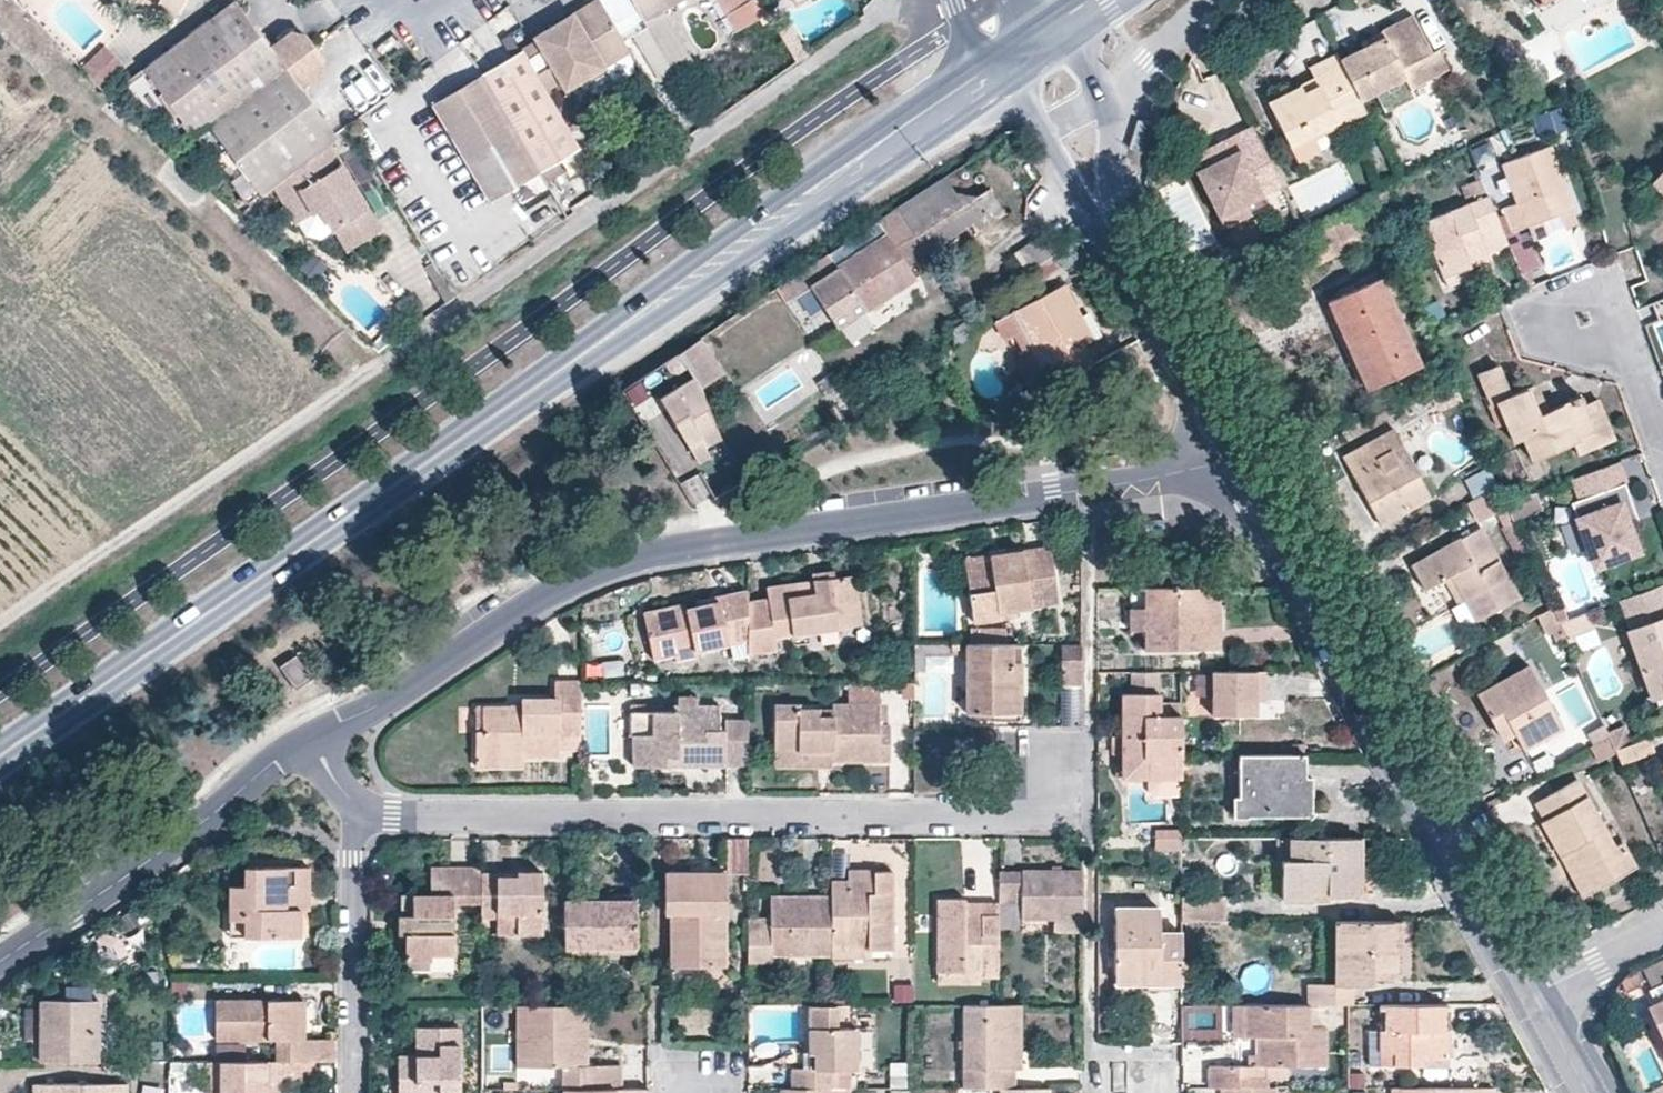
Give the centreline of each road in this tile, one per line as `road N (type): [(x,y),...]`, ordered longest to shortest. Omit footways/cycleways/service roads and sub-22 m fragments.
road 1 (secondary): [(999,74),(0,756)]
road 2 (residential): [(310,738),(389,701),(556,594),(631,563),(1243,472)]
road 3 (residential): [(1045,752),(1044,816),(357,814)]
road 4 (tertiary): [(1534,991),(1243,472)]
road 5 (track): [(370,369),(0,623)]
road 6 (residential): [(0,959),(182,839),(310,738)]
road 7 (residential): [(357,814),(355,1092)]
road 8 (tertiary): [(1243,472),(1118,256)]
road 9 (tertiary): [(1118,256),(1099,101)]
road 10 (residential): [(1099,101),(1217,0)]
road 11 (residential): [(1584,324),(1638,371),(1662,439)]
road 12 (residential): [(1534,991),(1662,928)]
road 13 (tertiary): [(1118,256),(1046,134)]

